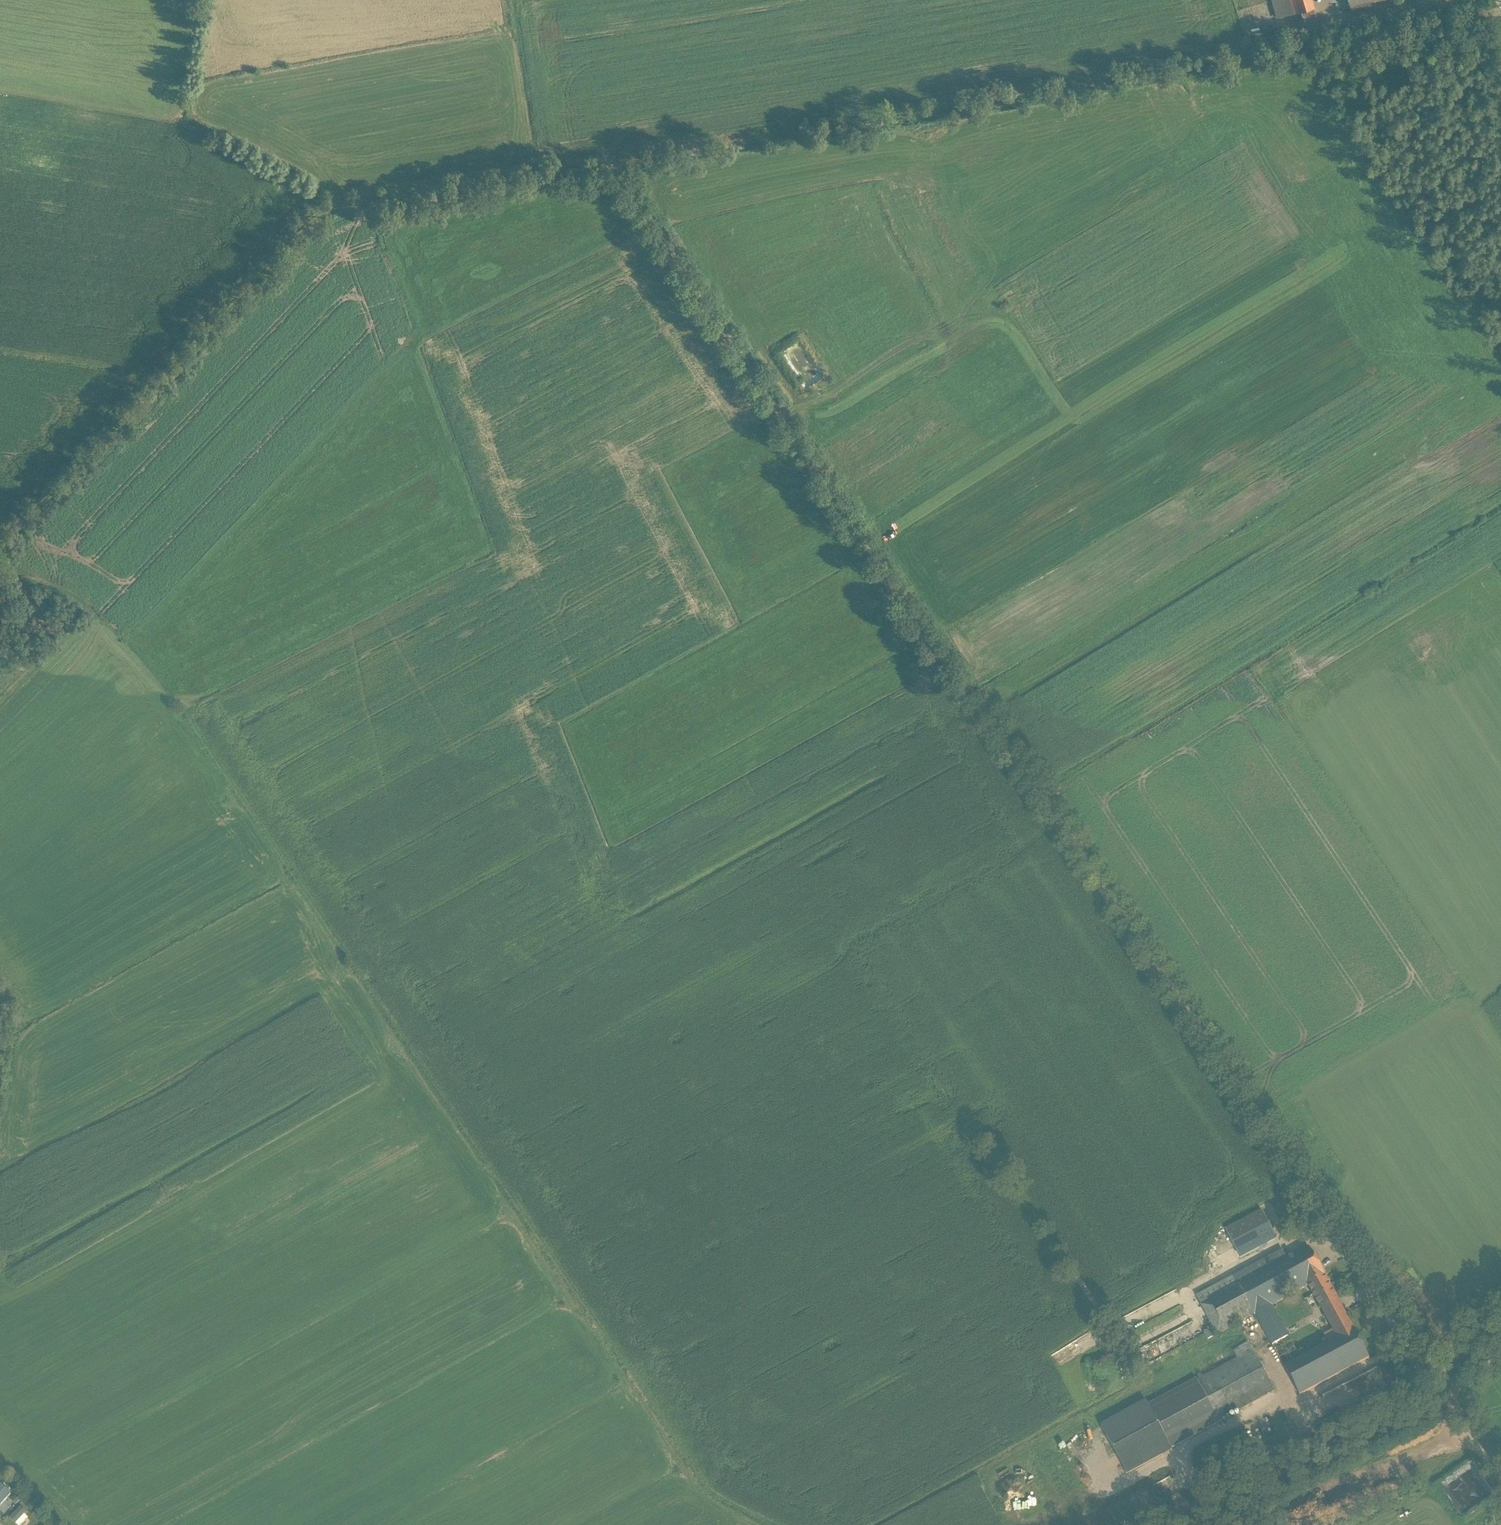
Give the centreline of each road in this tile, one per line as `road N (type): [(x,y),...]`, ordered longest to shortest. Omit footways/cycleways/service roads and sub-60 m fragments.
road 1 (track): [(0,558),(323,211),(1500,12)]
road 2 (unclassified): [(617,161),(1412,1356),(1424,1361),(1500,1320)]
road 3 (track): [(1424,1361),(1422,1381),(1407,1394),(1159,1524)]
road 4 (track): [(1440,1390),(1190,1524)]

